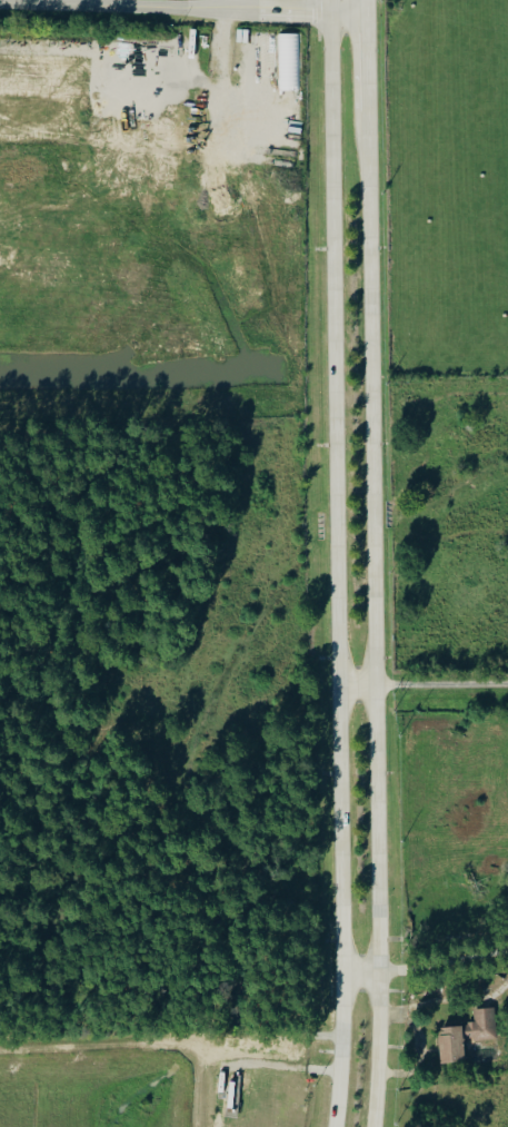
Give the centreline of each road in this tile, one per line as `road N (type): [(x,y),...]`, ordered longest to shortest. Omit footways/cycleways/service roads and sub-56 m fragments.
road 1 (secondary): [(331,0),(343,911)]
road 2 (secondary): [(379,911),(369,112)]
road 3 (residential): [(0,1),(367,8)]
road 4 (secondary): [(343,911),(335,1126)]
road 5 (secondary): [(378,1074),(379,911)]

